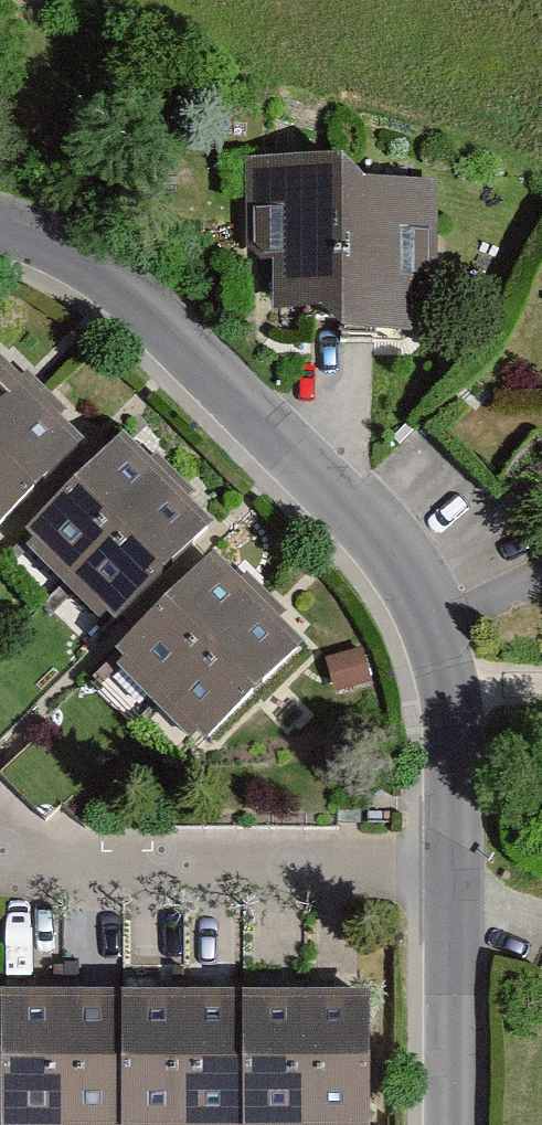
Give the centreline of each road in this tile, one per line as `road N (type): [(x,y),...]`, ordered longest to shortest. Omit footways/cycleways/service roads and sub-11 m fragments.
road 1 (residential): [(458,1124),(449,676),(424,607),(335,501),(115,283),(38,233),(0,223)]

